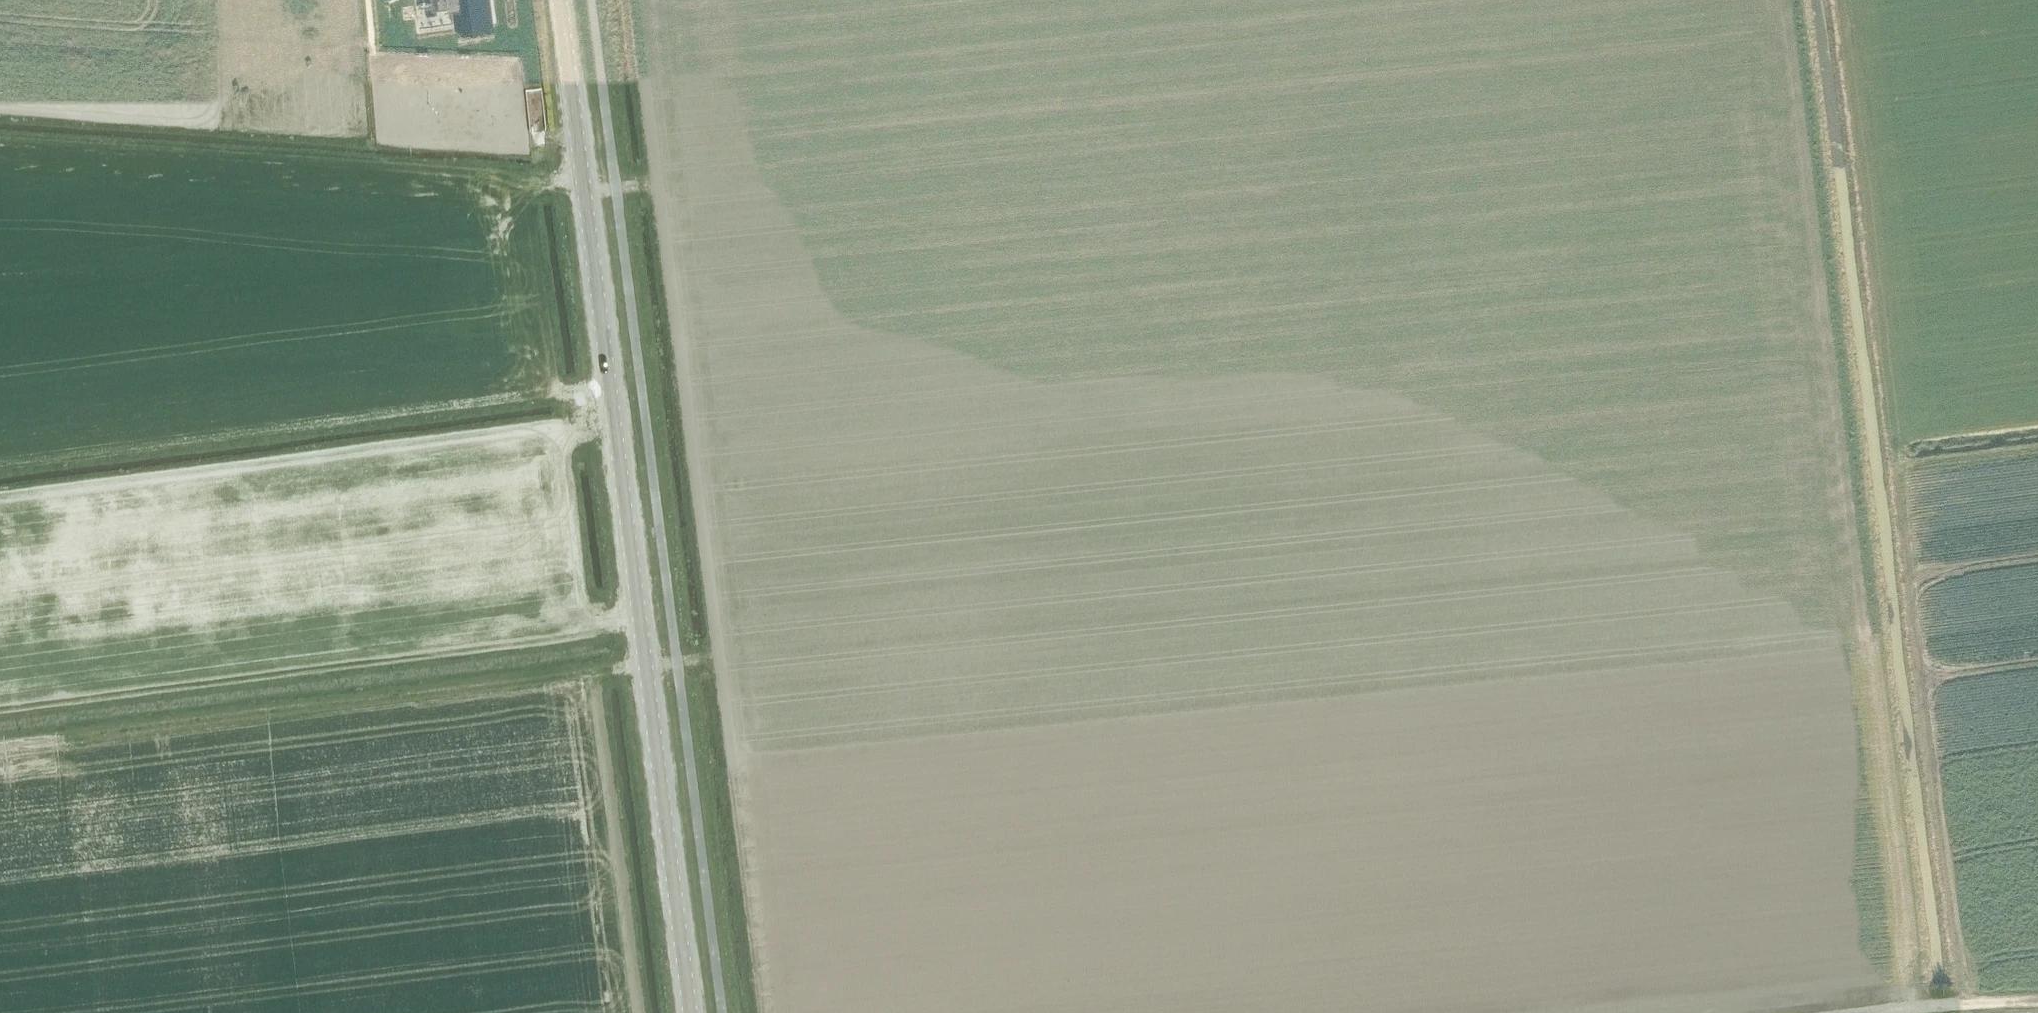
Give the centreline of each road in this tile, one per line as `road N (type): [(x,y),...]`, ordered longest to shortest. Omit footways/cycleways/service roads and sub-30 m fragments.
road 1 (unclassified): [(690,1012),(558,0)]

